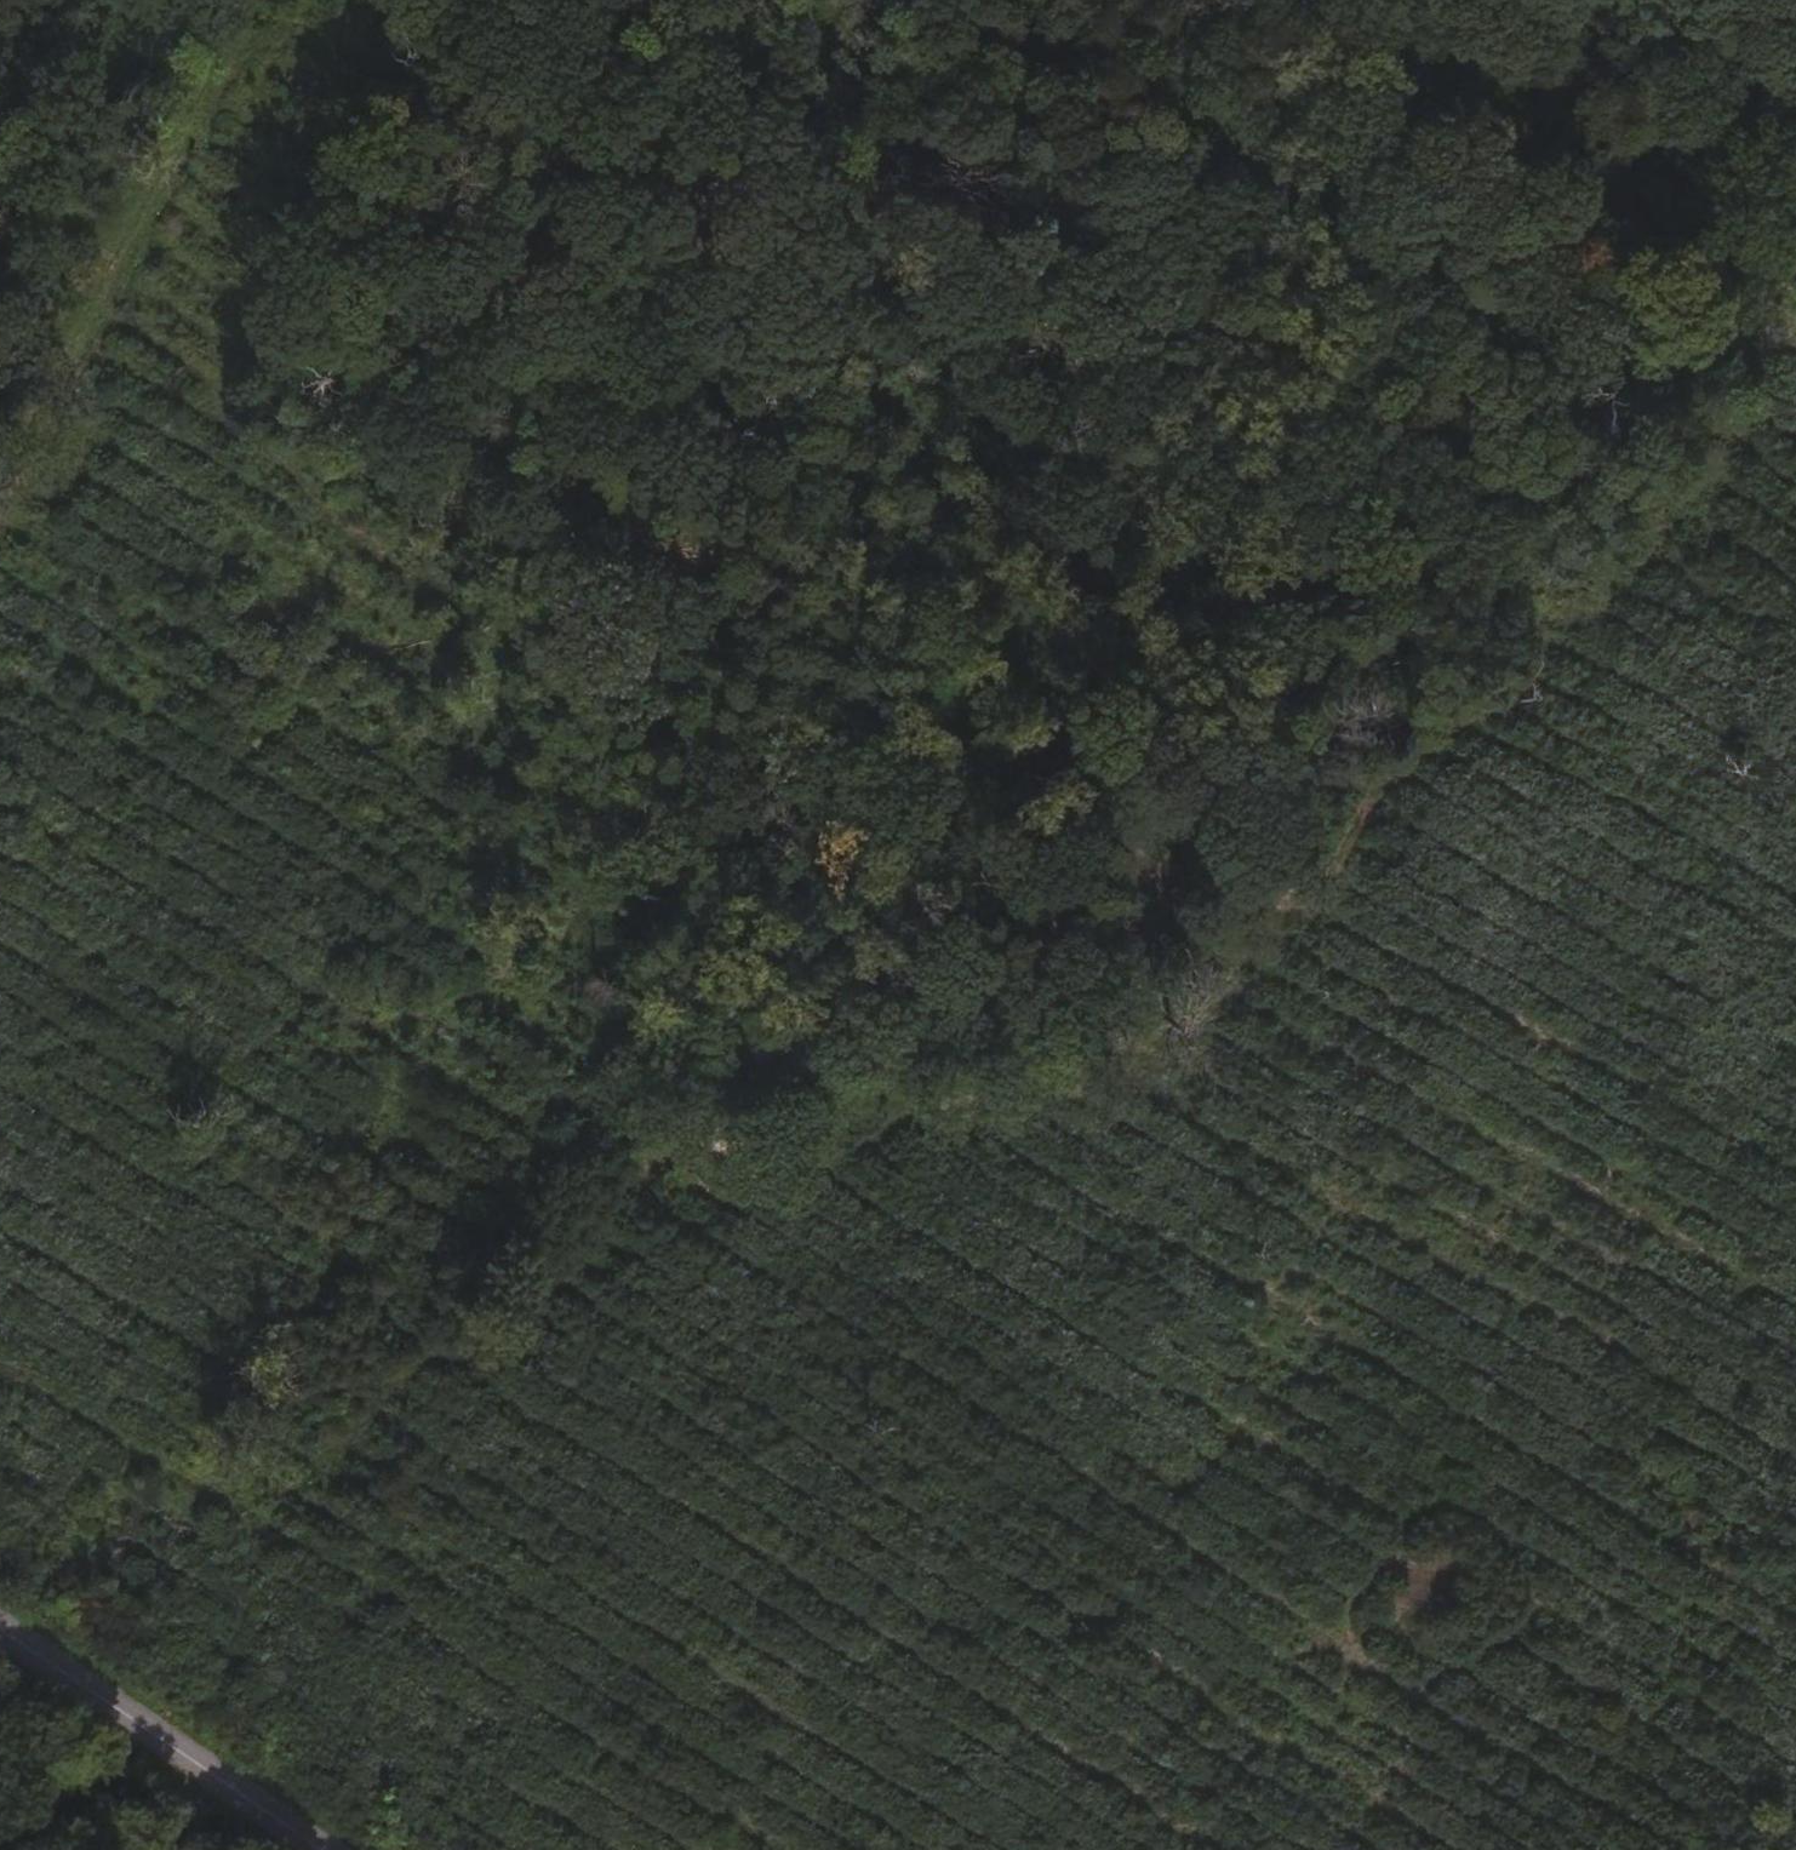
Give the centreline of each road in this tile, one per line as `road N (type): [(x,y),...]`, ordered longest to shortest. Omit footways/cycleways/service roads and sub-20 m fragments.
road 1 (tertiary): [(0,1632),(315,1849)]

